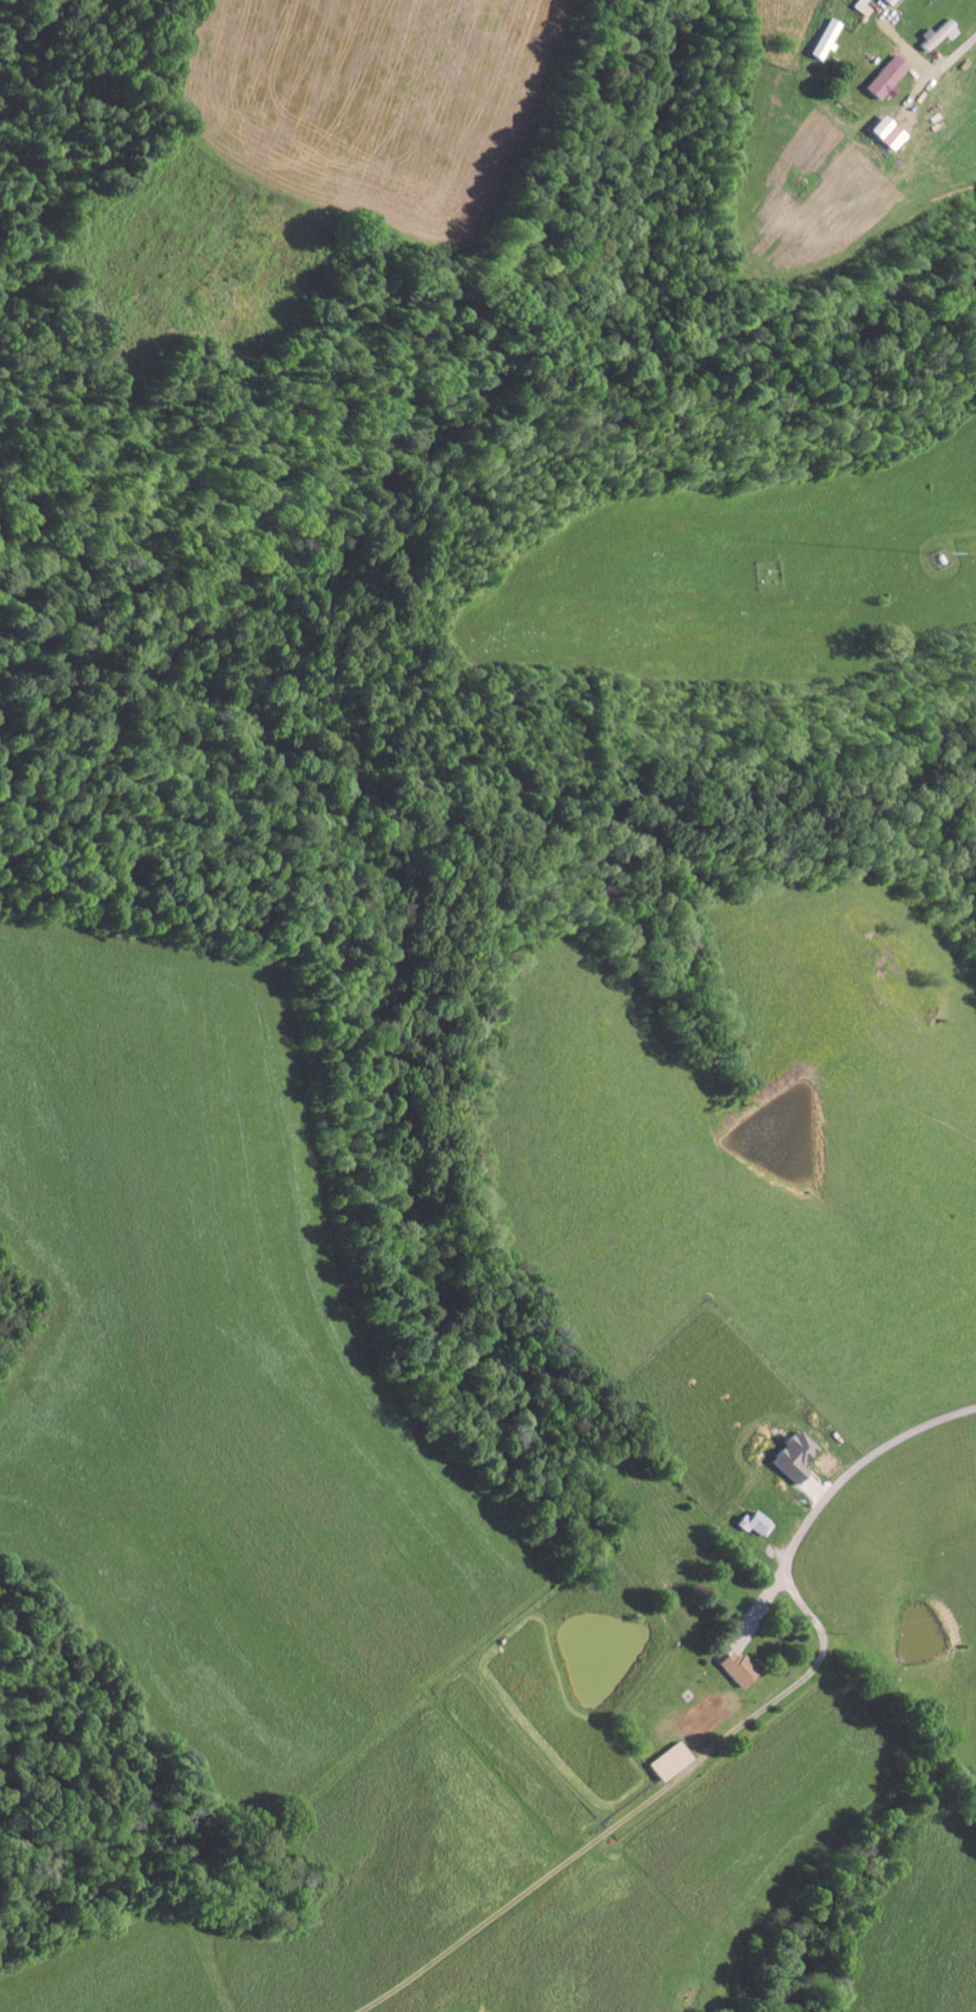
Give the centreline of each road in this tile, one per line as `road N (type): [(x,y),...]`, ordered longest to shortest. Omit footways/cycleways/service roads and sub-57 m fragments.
road 1 (residential): [(799,1596),(790,1575),(796,1547),(846,1480),(884,1450),(975,1410)]

